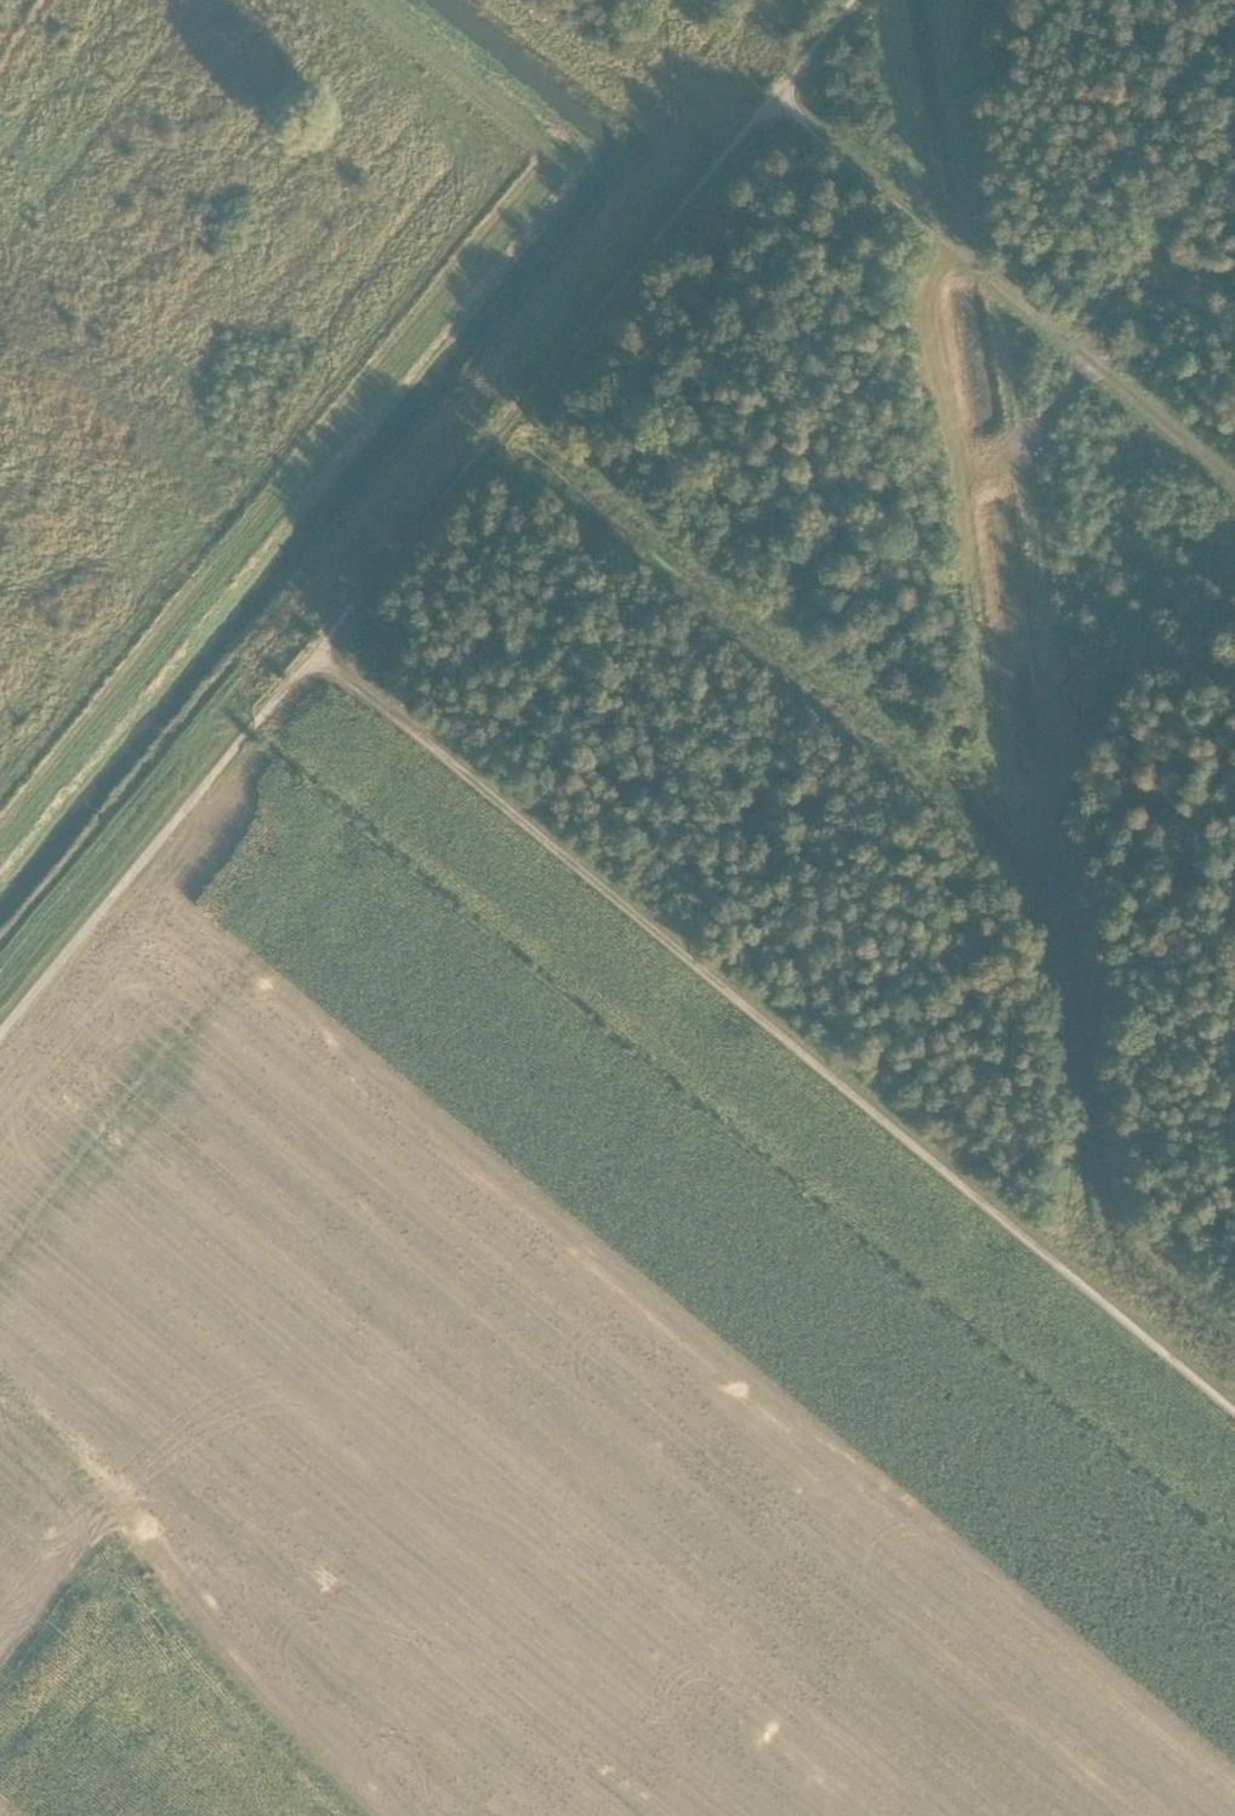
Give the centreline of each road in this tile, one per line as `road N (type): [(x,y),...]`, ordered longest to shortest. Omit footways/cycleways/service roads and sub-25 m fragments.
road 1 (track): [(357,0),(540,153),(541,167),(0,827)]

